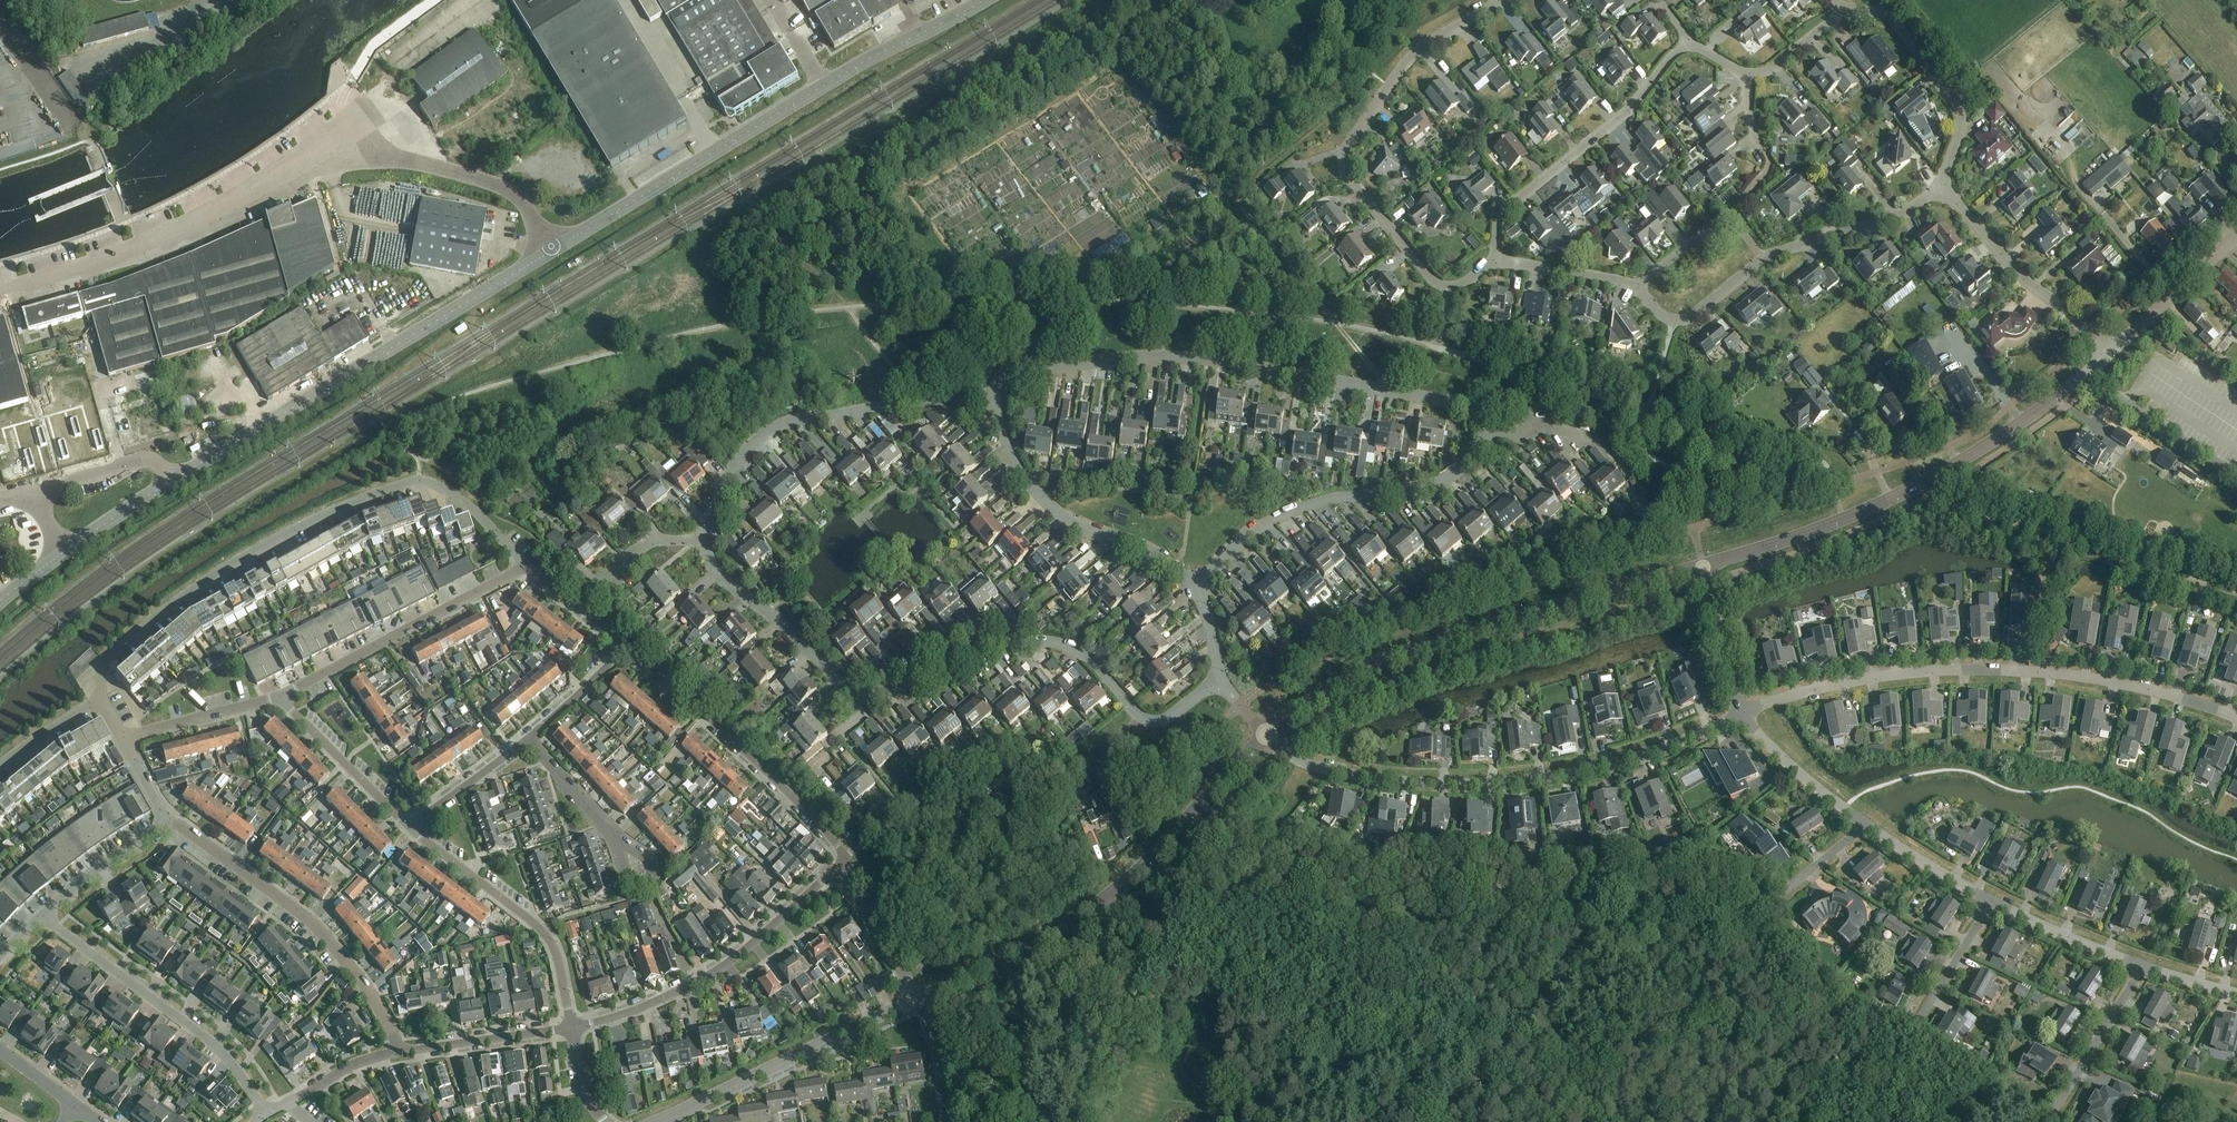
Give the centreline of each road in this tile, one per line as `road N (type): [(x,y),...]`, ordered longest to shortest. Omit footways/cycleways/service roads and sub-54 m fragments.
road 1 (residential): [(554,249),(506,189),(375,148),(169,235),(0,292)]
road 2 (residential): [(526,567),(461,501),(412,481),(319,518),(196,588),(104,663),(100,701)]
road 3 (residential): [(996,394),(1020,371),(1195,358),(1464,405),(1480,417),(1485,436)]
road 4 (residential): [(2236,719),(2119,684),(1968,669),(1845,682),(1741,715)]
road 5 (unclassified): [(985,0),(887,47),(554,249)]
road 6 (residential): [(1741,715),(1612,764),(1495,784),(1337,773),(1286,755),(1267,735)]
road 7 (tertiary): [(1704,569),(1396,657),(1332,688),(1267,735)]
road 8 (tertiary): [(2109,353),(2015,427),(1921,484),(1789,542),(1704,569)]
road 9 (residential): [(1496,260),(1462,285),(1440,286),(1348,176),(1343,160),(1406,63),(1505,0)]
road 10 (unclassified): [(554,249),(172,481)]
road 11 (tertiary): [(1267,735),(1098,903),(918,998)]
road 12 (residential): [(1220,683),(1152,723),(1085,656),(1036,641),(979,650),(901,691),(867,694)]
road 13 (track): [(1335,322),(1244,212),(1236,188),(1239,165),(1364,0)]
road 14 (residential): [(705,539),(723,484),(775,427),(996,394)]
road 15 (residential): [(1938,189),(1898,215),(1766,259),(1681,322),(1658,313),(1639,285)]
road 16 (residential): [(165,820),(322,933),(367,990),(398,1052)]
road 17 (residential): [(1485,436),(1474,457),(1433,484),(1328,498),(1281,516),(1201,584)]
road 18 (residential): [(841,865),(718,970),(643,1007),(571,1028)]
road 19 (residential): [(626,646),(772,778),(839,848),(841,865)]
road 20 (residential): [(42,914),(211,1042),(265,1114)]
road 21 (residential): [(1689,47),(1608,131),(1502,213),(1496,260)]
road 22 (residential): [(1201,584),(1132,544),(1080,526),(1040,497),(1008,446),(996,394)]
road 23 (tertiary): [(656,1121),(918,998)]
road 24 (residential): [(281,696),(526,567)]
road 25 (residential): [(571,1028),(557,957),(542,931),(410,828)]
road 26 (residential): [(1938,189),(1960,129),(1955,107),(1891,18),(1841,10)]
road 27 (residential): [(2109,353),(2024,280),(1938,189)]
road 28 (residential): [(867,694),(835,676),(719,574),(705,539)]
road 29 (residential): [(410,828),(281,696)]
road 30 (residential): [(2142,967),(2048,1121)]
road 31 (residential): [(571,1028),(398,1052)]
road 32 (tertiary): [(2236,234),(2109,353)]
road 33 (residential): [(1741,715),(1864,826)]
road 34 (residential): [(281,696),(122,741)]
road 35 (residential): [(1991,904),(2142,967)]
road 36 (residential): [(165,820),(42,914)]
road 37 (residential): [(918,998),(841,865)]
road 38 (residential): [(1704,569),(1741,715)]
road 39 (residential): [(1991,904),(1913,1032)]
road 40 (residential): [(1864,826),(1991,904)]
road 41 (residential): [(398,1052),(358,1063),(265,1114)]
road 42 (residential): [(172,481),(147,460),(37,491)]
road 43 (residential): [(410,828),(527,740)]
road 44 (residential): [(1639,285),(1496,260)]
road 45 (residential): [(527,740),(626,646)]
road 46 (residential): [(527,740),(616,839)]
road 47 (unclassified): [(62,554),(172,481)]
road 48 (residential): [(705,539),(642,545),(593,588)]
road 49 (residential): [(949,1121),(940,1057),(918,998)]
road 50 (residential): [(526,567),(626,646)]

